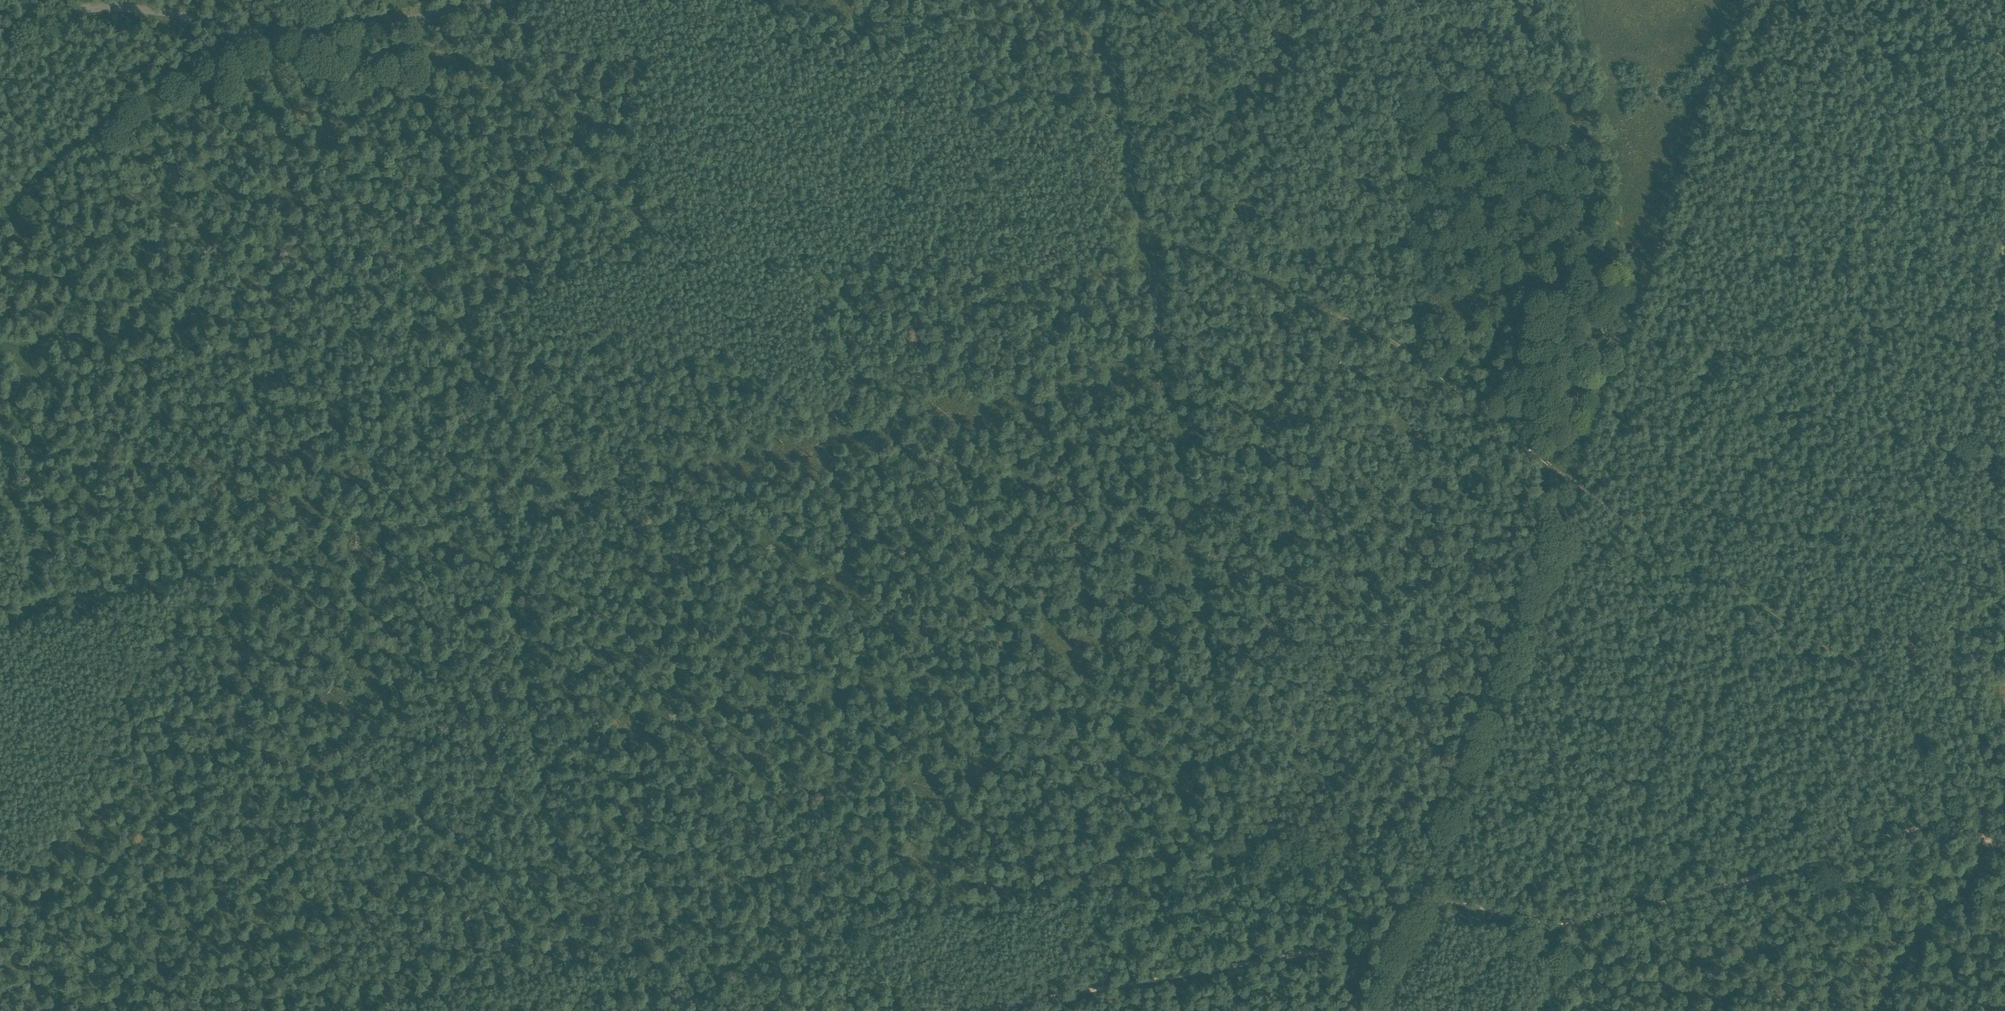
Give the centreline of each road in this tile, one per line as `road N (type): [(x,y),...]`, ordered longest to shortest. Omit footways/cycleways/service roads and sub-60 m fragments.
road 1 (track): [(1097,0),(1134,225),(1295,292),(1420,356),(1578,488),(1871,674),(1970,830)]
road 2 (track): [(973,1010),(1377,944),(1433,909),(1454,905),(1551,923),(1626,914),(1919,827),(1970,830)]
road 3 (unclassified): [(136,0),(279,19),(372,19),(469,0)]
road 4 (track): [(1877,1010),(1897,966),(1970,880),(1987,839)]

